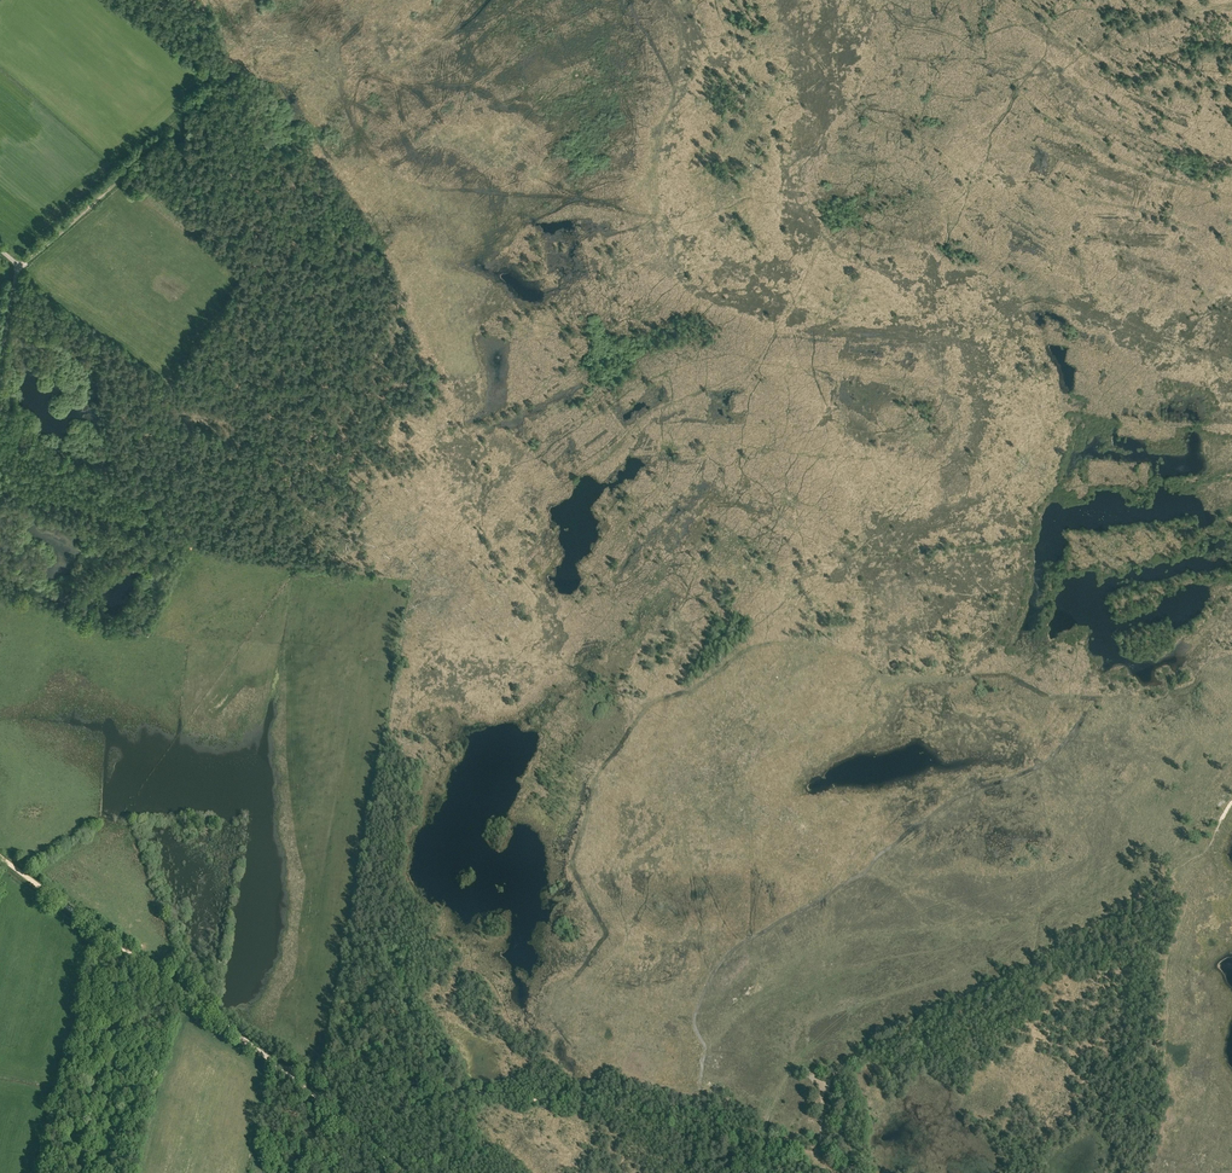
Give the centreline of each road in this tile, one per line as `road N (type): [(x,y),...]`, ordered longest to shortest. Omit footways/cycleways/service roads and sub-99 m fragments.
road 1 (unclassified): [(278,1065),(0,855)]
road 2 (track): [(278,1065),(410,1172)]
road 3 (unclassified): [(0,245),(20,264),(0,364)]

